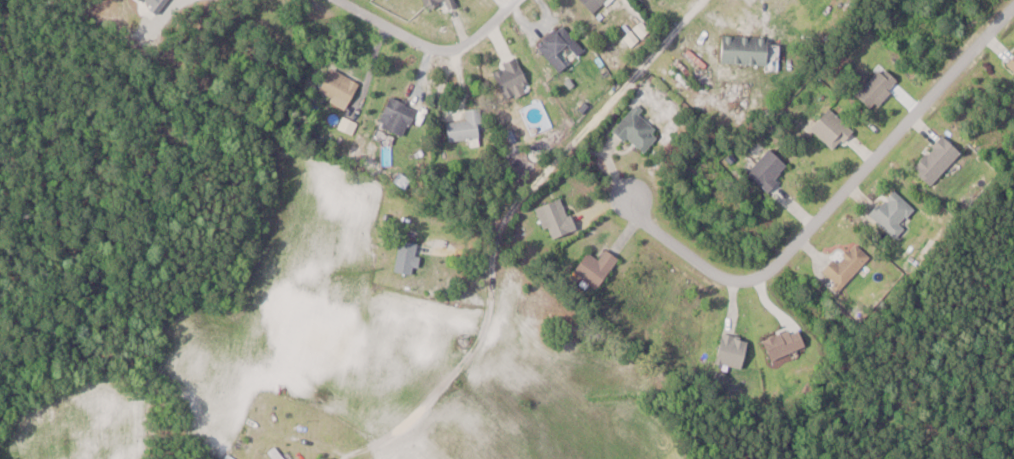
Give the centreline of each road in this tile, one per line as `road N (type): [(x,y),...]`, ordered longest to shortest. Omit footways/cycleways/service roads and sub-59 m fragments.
road 1 (residential): [(695,0),(521,192),(496,238),(476,347),(418,416),(386,440)]
road 2 (residential): [(1013,2),(771,262),(742,278),(701,268),(659,236),(630,197)]
road 3 (residential): [(517,0),(449,54),(331,0)]

